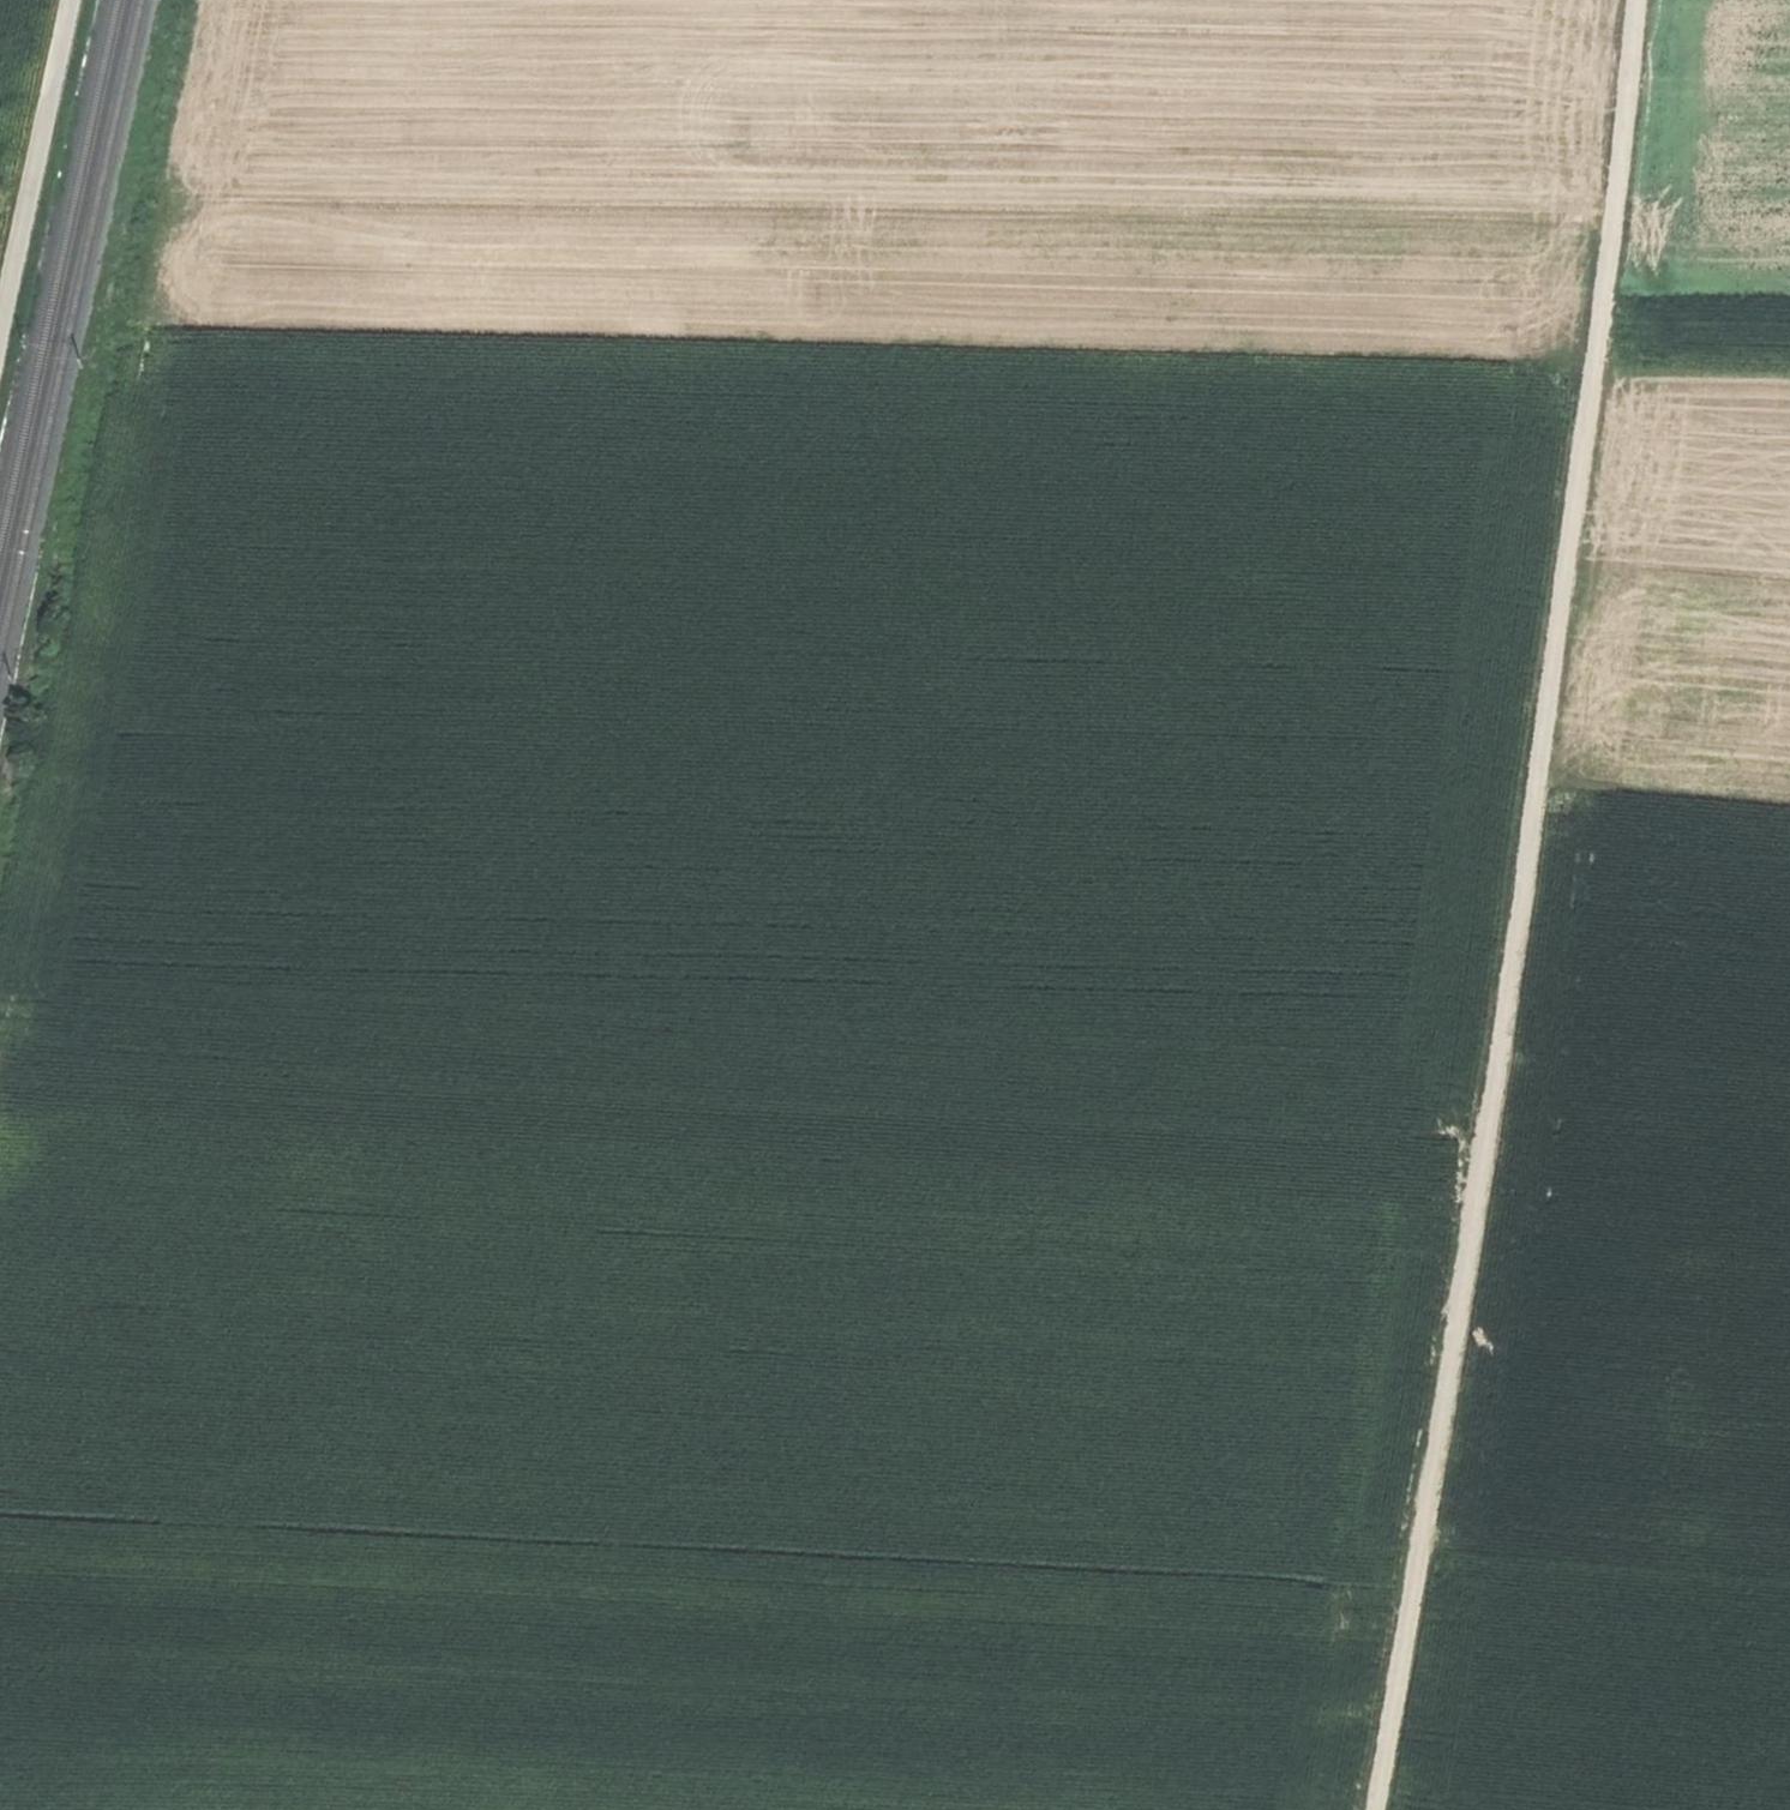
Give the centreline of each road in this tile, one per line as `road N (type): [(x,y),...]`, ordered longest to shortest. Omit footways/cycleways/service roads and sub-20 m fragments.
road 1 (track): [(1379,1809),(1496,1166),(1611,274),(1637,0)]
road 2 (unclassified): [(0,332),(70,0)]

